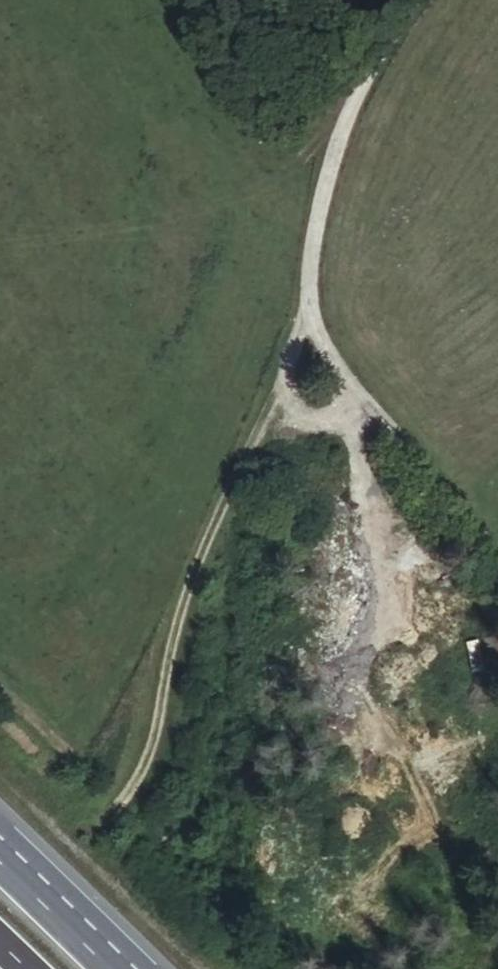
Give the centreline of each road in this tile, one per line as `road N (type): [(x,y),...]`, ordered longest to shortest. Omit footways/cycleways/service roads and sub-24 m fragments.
road 1 (track): [(0,932),(132,795),(147,764),(180,622),(220,521),(281,405),(310,308),(319,334),(361,394),(497,556)]
road 2 (unclassified): [(415,0),(386,39),(318,203),(310,308)]
road 3 (motorway): [(138,968),(0,836)]

